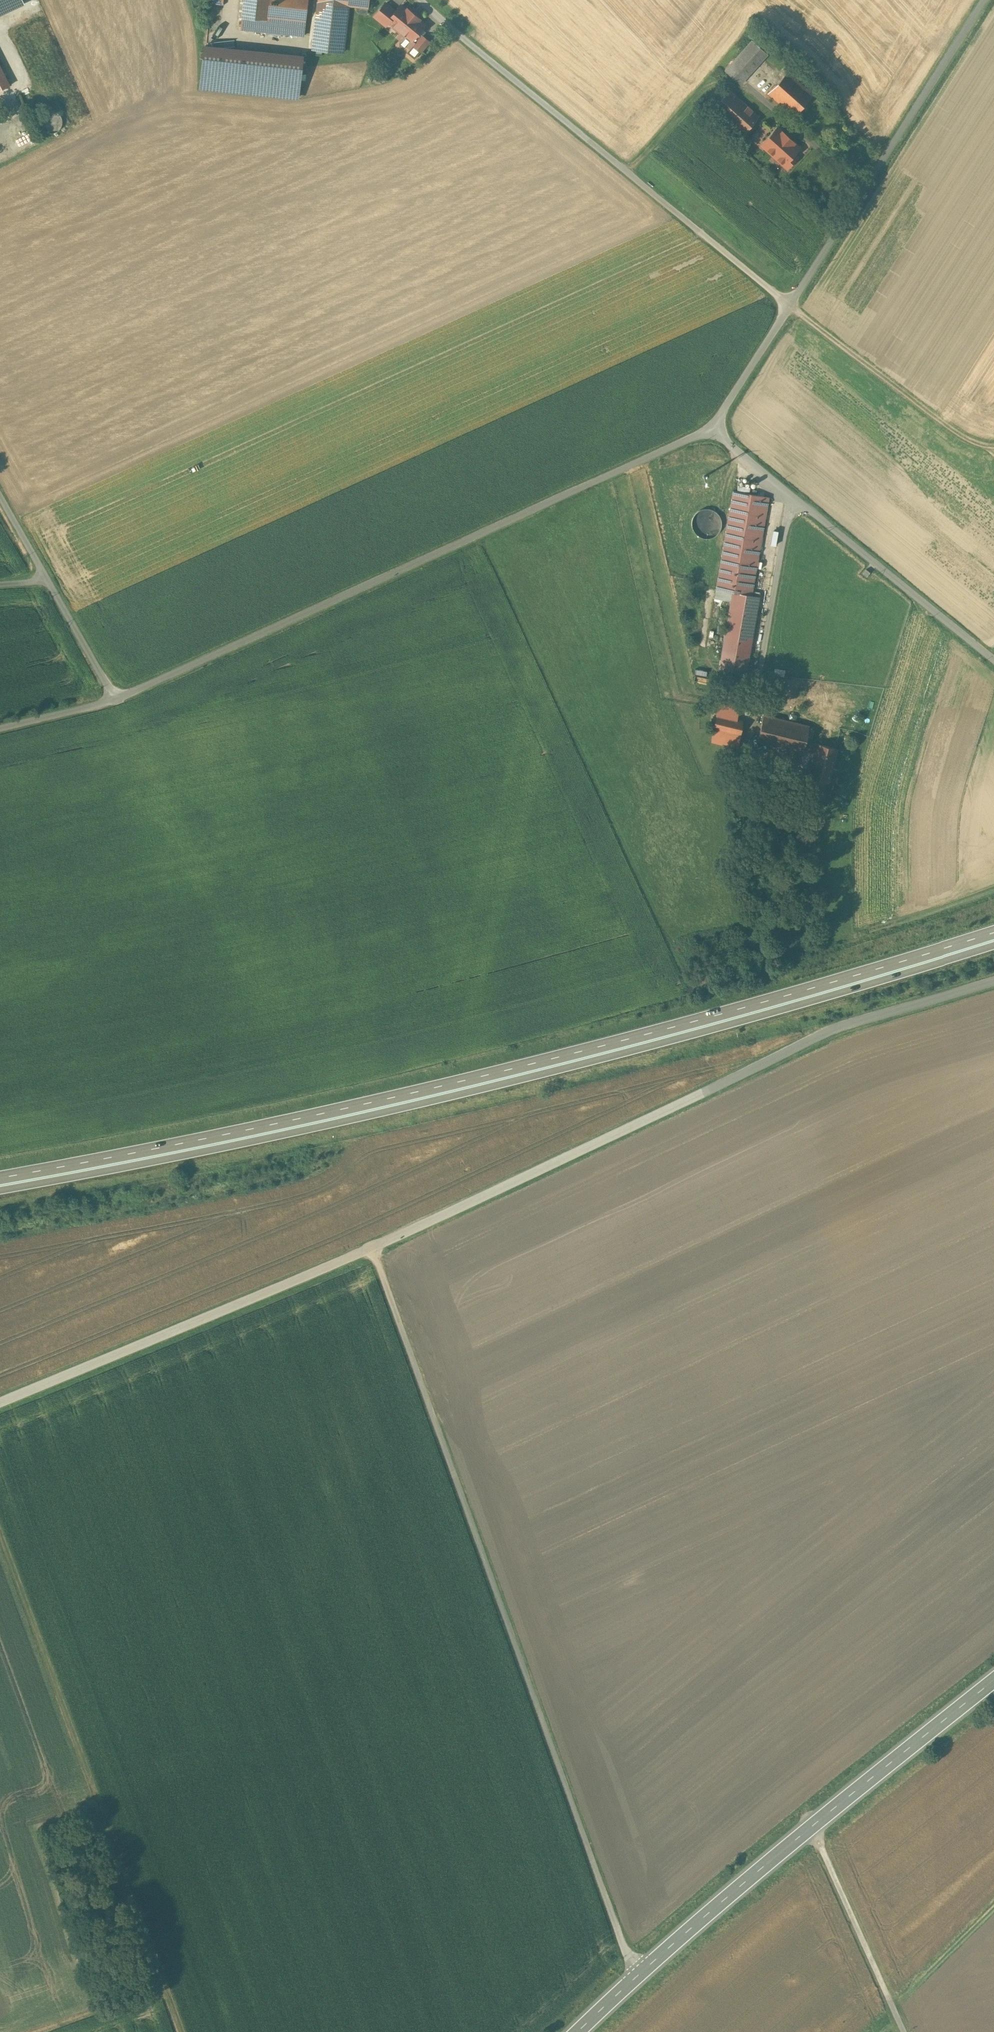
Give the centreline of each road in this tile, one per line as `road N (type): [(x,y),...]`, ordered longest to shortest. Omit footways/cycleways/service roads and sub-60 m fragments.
road 1 (trunk): [(993,930),(418,1091),(0,1177)]
road 2 (trunk): [(0,1189),(421,1102),(993,943)]
road 3 (unclassified): [(373,1248),(638,1974)]
road 4 (unclassified): [(373,1248),(831,1030),(993,981)]
road 5 (unclassified): [(710,425),(114,701)]
road 6 (unclassified): [(984,0),(710,425)]
road 7 (secondary): [(993,1680),(638,1974)]
road 8 (unclassified): [(0,1402),(373,1248)]
road 9 (unclassified): [(710,425),(993,660)]
road 10 (track): [(790,305),(956,432),(993,446)]
road 11 (unclassified): [(114,701),(0,497)]
road 12 (track): [(812,1826),(910,2031)]
road 13 (track): [(627,172),(701,90),(717,80),(752,90)]

